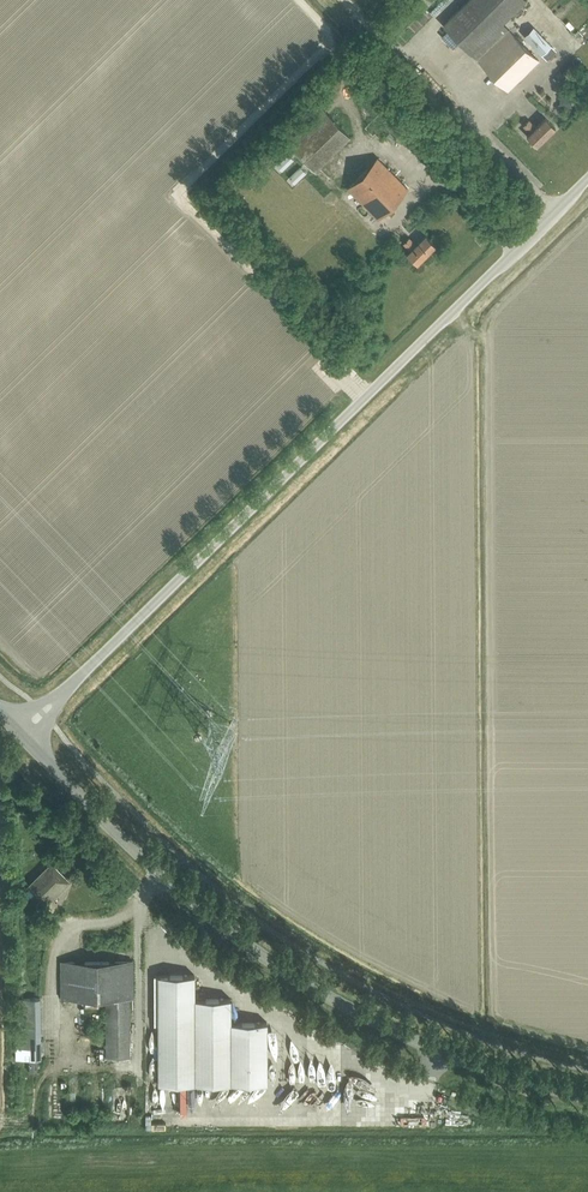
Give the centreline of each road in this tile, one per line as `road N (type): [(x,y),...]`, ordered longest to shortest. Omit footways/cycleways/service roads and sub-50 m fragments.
road 1 (unclassified): [(56,699),(587,179)]
road 2 (unclassified): [(587,1098),(432,1049),(283,971),(175,888),(28,743)]

